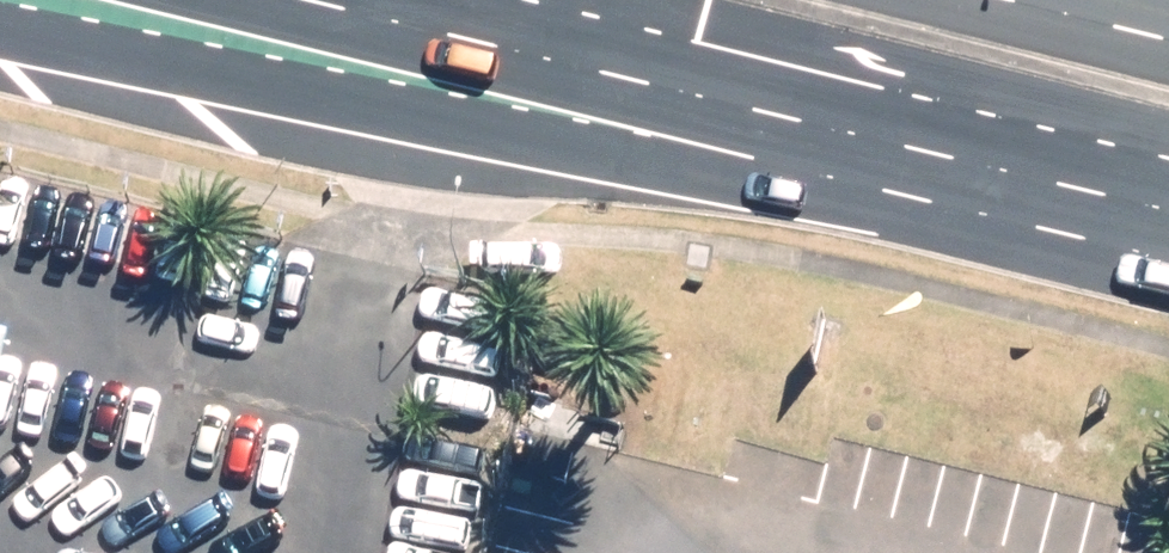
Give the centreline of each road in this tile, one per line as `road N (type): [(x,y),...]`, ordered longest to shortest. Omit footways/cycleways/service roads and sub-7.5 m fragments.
road 1 (primary): [(950,171),(878,191),(765,186),(0,32)]
road 2 (primary): [(950,171),(265,0)]
road 3 (primary): [(1168,226),(950,171)]

